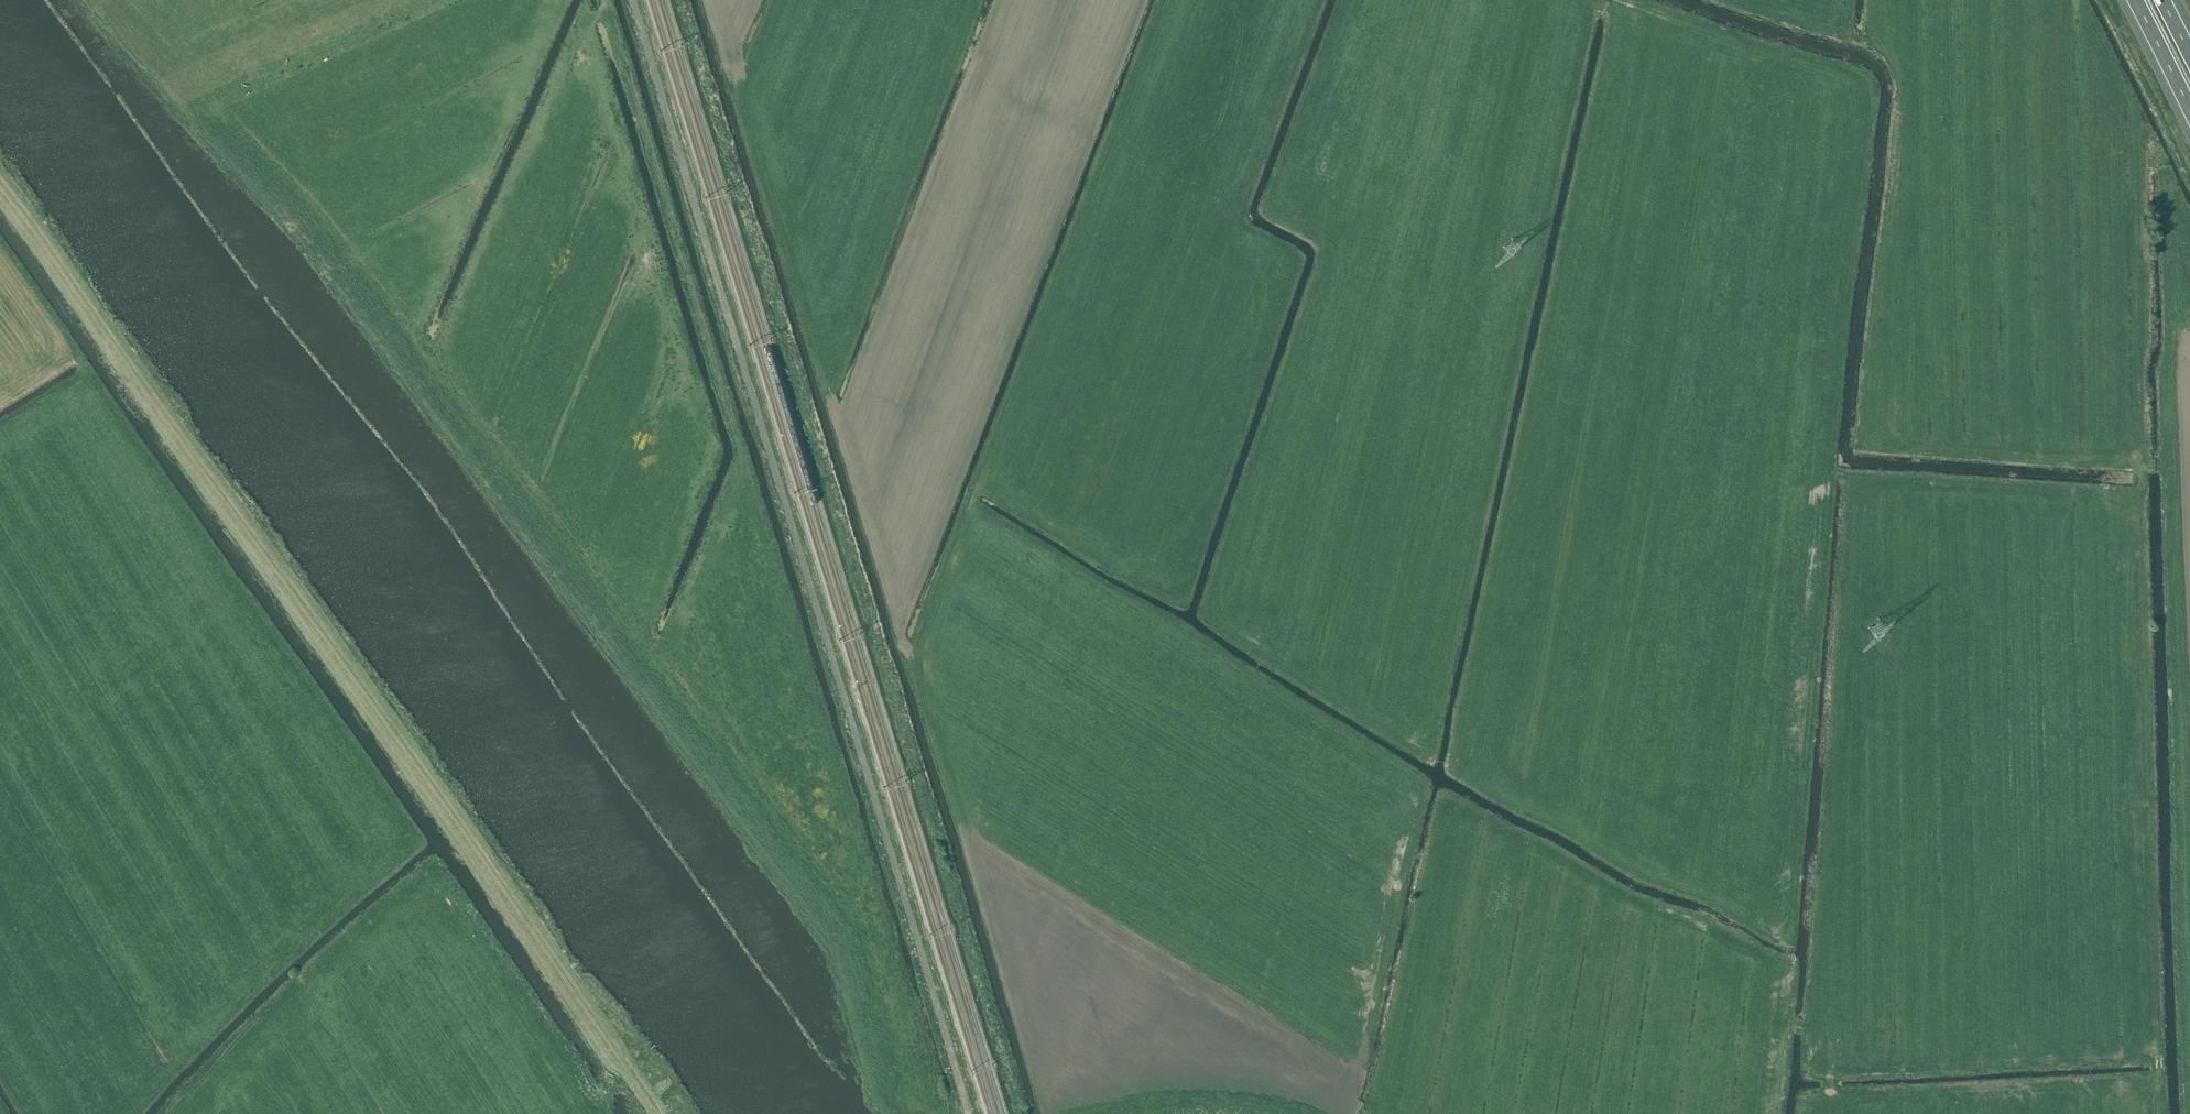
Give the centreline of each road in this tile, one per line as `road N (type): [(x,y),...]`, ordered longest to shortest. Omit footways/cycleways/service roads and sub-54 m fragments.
road 1 (track): [(967,1113),(632,0)]
road 2 (motorway): [(2133,0),(2189,114)]

